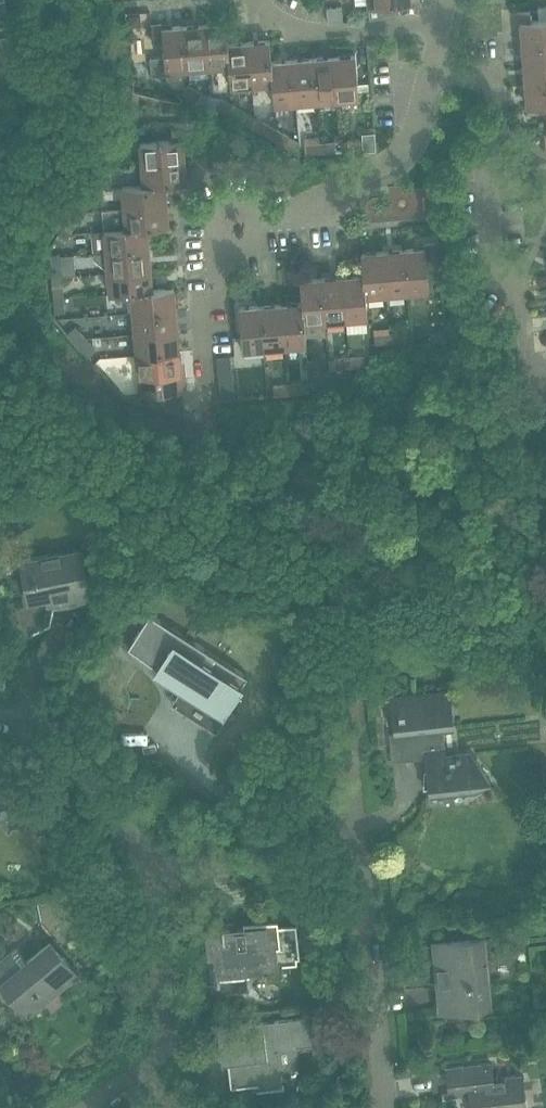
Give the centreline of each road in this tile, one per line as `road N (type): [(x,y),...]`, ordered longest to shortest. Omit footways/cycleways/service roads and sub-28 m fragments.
road 1 (residential): [(545,367),(530,353),(522,296),(497,259),(490,160),(501,89),(482,74),(436,66)]
road 2 (residential): [(84,1107),(136,1072),(164,1014),(174,966),(169,879),(157,850)]
road 3 (residential): [(383,1107),(350,848)]
road 4 (residential): [(270,227),(353,189),(401,152),(436,66)]
road 5 (residential): [(157,850),(71,743),(0,712)]
road 6 (residential): [(157,850),(350,848)]
road 7 (residential): [(443,22),(309,33),(261,0)]
road 8 (residential): [(205,421),(206,307),(221,256),(230,250)]

